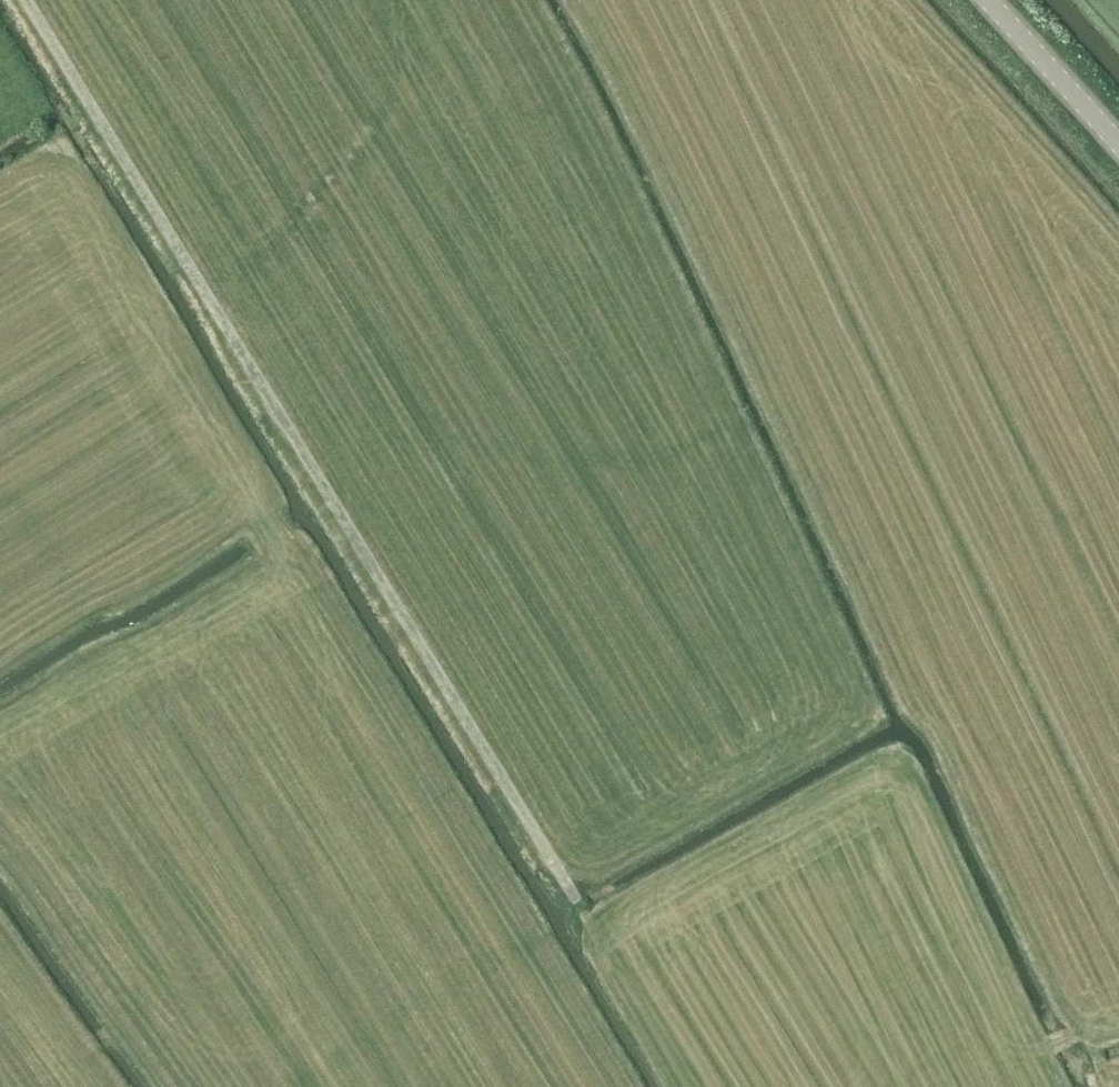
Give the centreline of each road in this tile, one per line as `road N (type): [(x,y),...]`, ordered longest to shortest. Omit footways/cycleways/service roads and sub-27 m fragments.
road 1 (track): [(27,0),(687,1086)]
road 2 (tertiary): [(1118,146),(986,0)]

